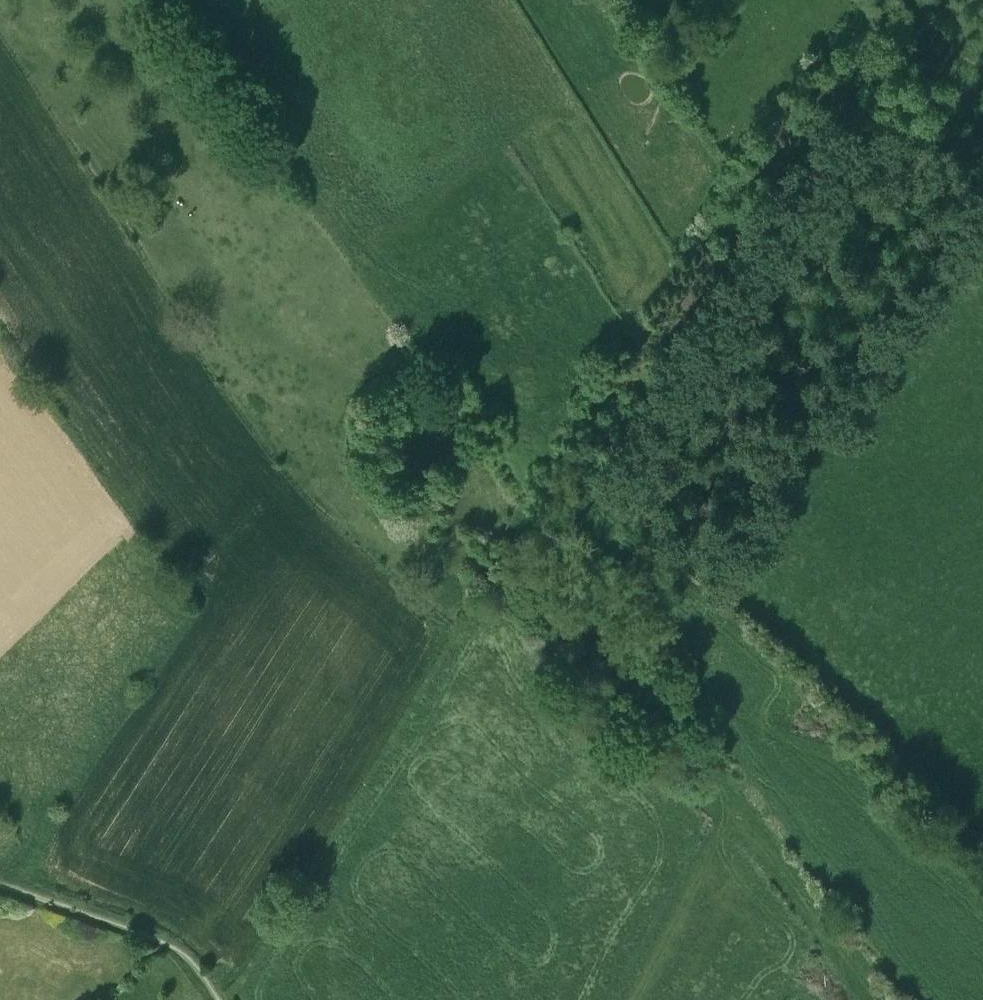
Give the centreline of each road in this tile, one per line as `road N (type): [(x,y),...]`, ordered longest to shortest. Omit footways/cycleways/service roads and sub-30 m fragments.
road 1 (track): [(218,999),(166,940),(0,884)]
road 2 (track): [(735,799),(869,999)]

